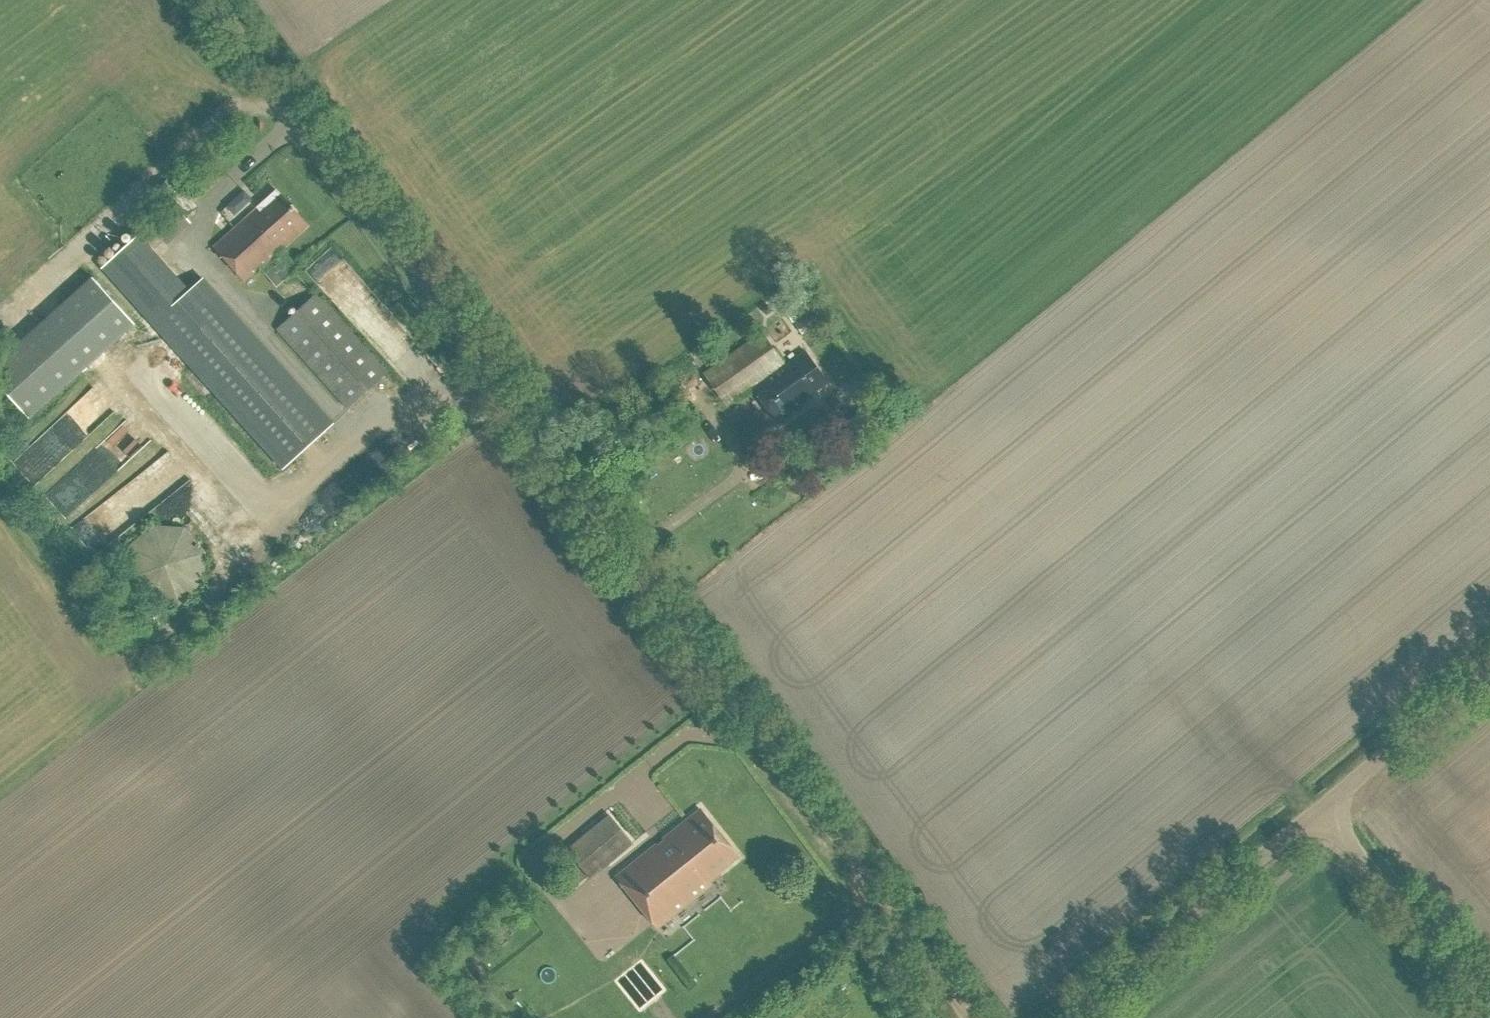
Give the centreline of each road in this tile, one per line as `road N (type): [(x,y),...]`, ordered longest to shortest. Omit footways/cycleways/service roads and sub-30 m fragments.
road 1 (unclassified): [(970,1017),(216,0)]
road 2 (unclassified): [(1323,810),(1069,1017)]
road 3 (unclassified): [(1489,1001),(1323,810)]
road 4 (unclassified): [(1489,671),(1323,810)]

